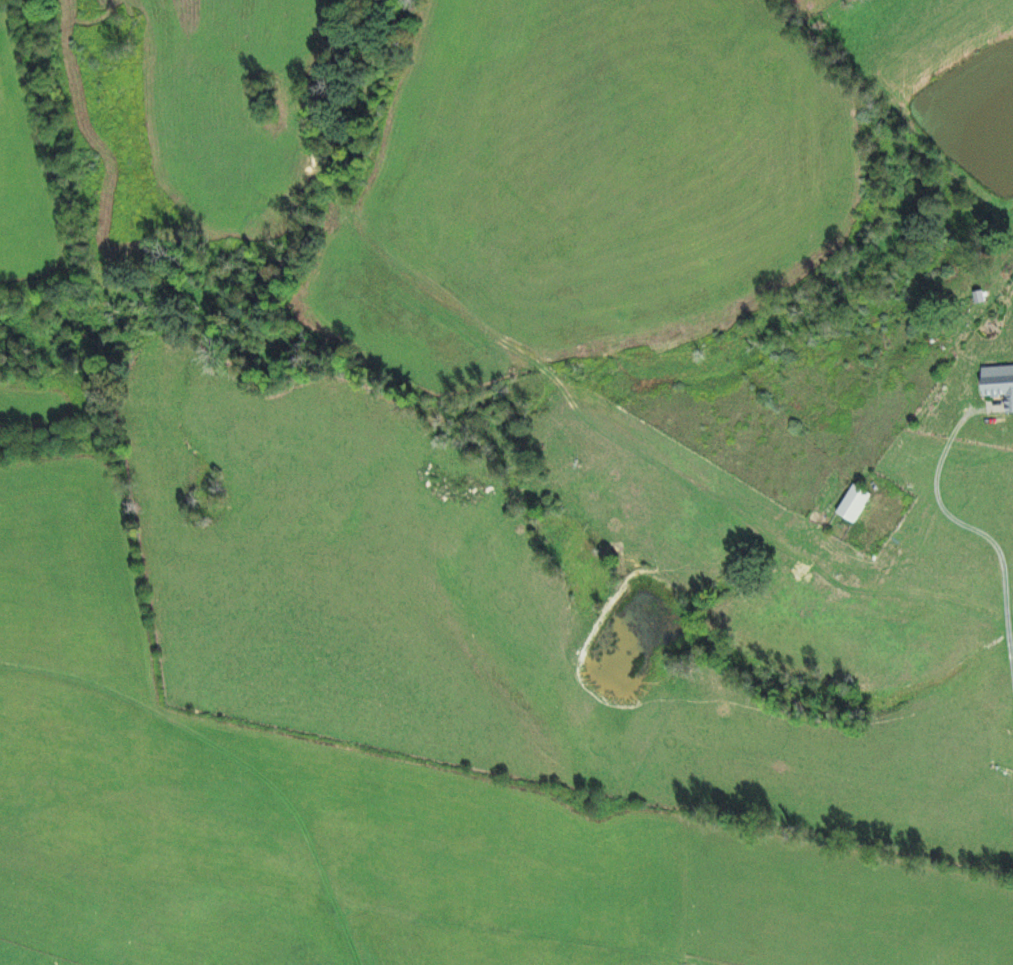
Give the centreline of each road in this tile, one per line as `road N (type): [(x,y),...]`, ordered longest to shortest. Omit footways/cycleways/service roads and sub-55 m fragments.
road 1 (residential): [(1012,655),(990,652),(903,588),(917,549)]

